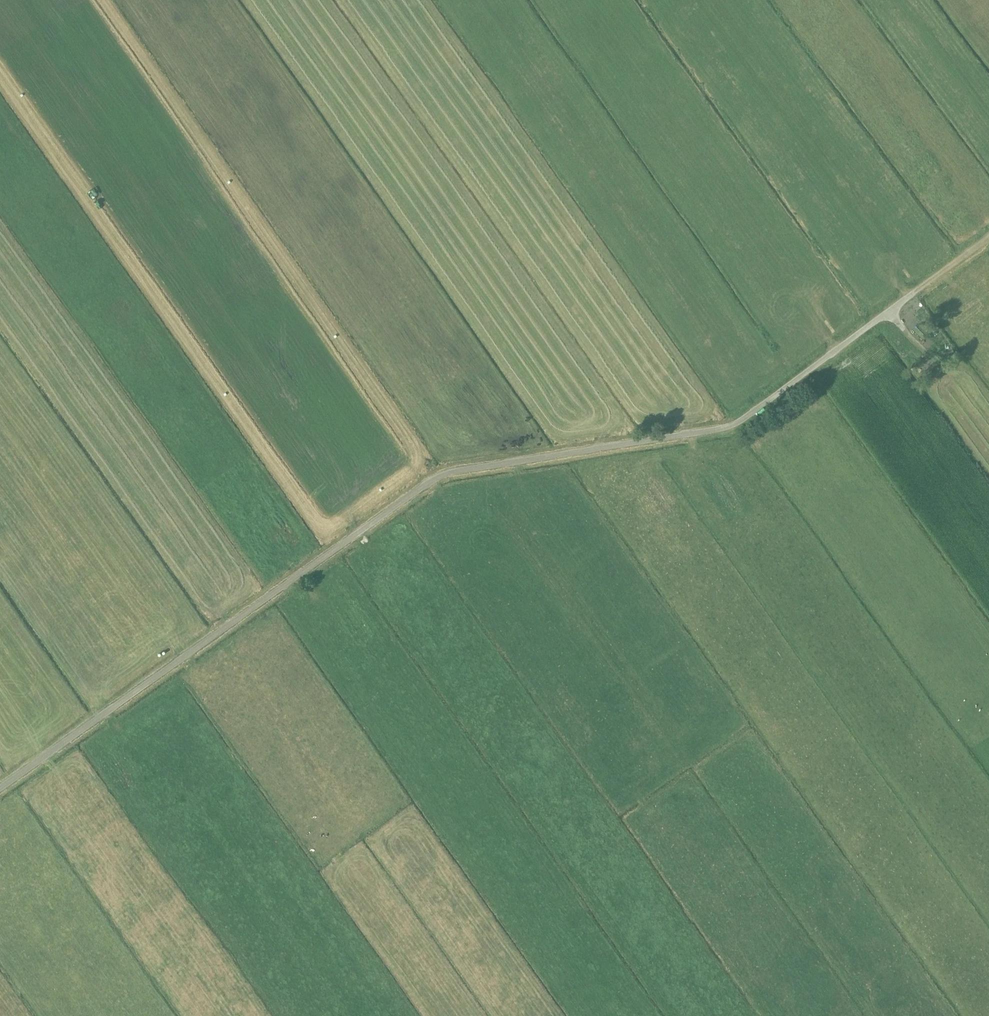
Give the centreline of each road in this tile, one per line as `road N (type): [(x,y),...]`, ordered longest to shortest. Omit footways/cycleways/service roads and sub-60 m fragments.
road 1 (unclassified): [(0,791),(434,484),(465,471),(734,426),(911,295)]

